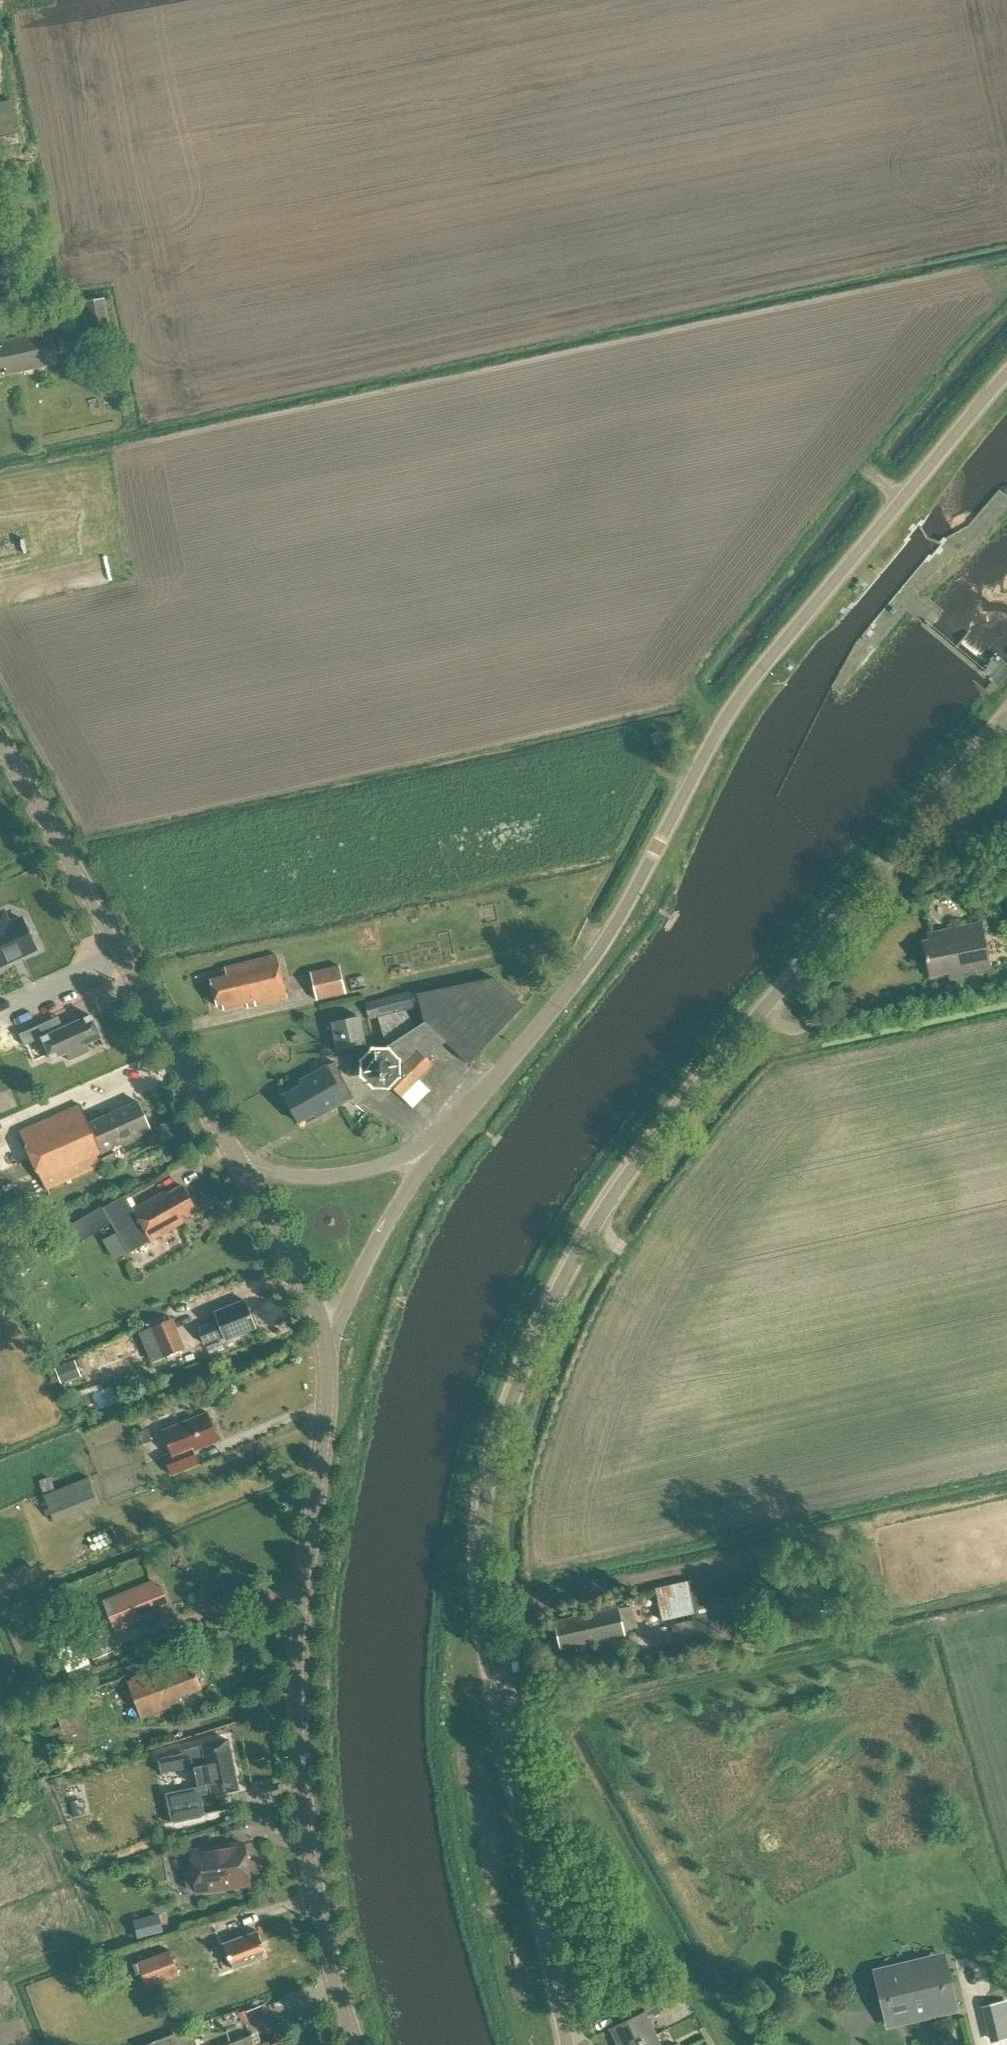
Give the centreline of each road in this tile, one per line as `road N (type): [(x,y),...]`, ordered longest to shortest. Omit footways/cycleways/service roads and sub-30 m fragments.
road 1 (tertiary): [(566,2044),(485,1608),(479,1546),(509,1409),(557,1292),(615,1188),(1006,718)]
road 2 (unclassified): [(426,1159),(596,956),(738,696),(1006,373)]
road 3 (tertiary): [(356,2044),(327,1955),(304,1817),(297,1691),(328,1340)]
road 4 (tertiary): [(238,1164),(0,743)]
road 5 (unclassified): [(328,1340),(426,1159)]
road 6 (tertiary): [(328,1340),(238,1164)]
road 7 (unclassified): [(238,1164),(336,1177),(426,1159)]

